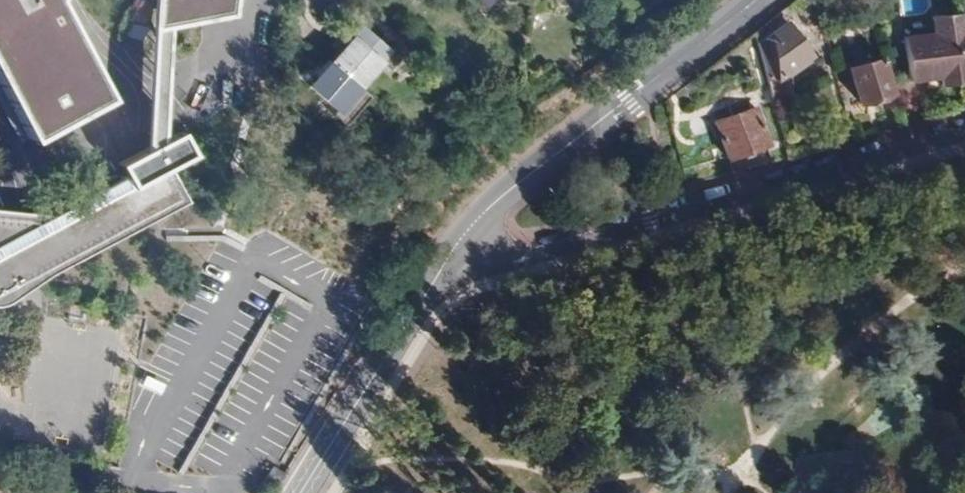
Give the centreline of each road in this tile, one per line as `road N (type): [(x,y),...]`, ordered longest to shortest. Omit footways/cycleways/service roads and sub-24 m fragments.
road 1 (tertiary): [(459,241),(495,261),(527,258),(964,130)]
road 2 (tertiary): [(752,0),(502,195),(459,241)]
road 3 (tertiary): [(459,241),(299,492)]

